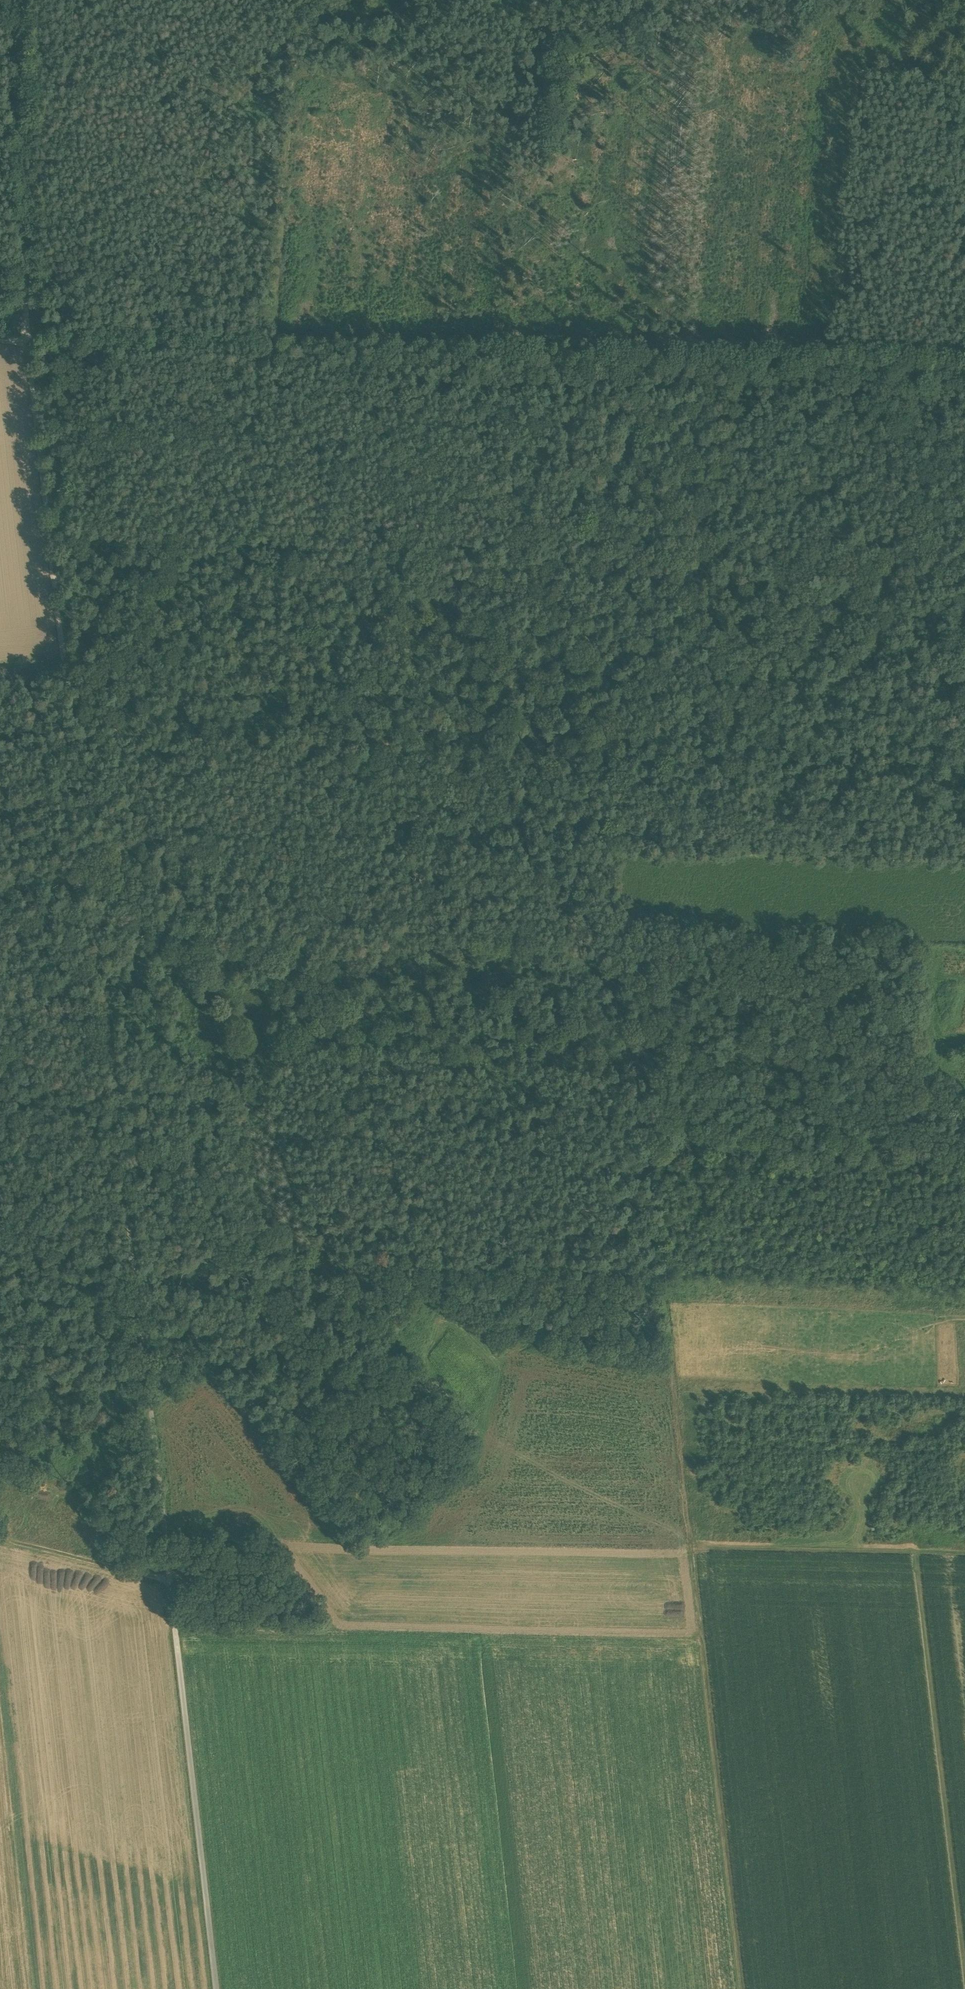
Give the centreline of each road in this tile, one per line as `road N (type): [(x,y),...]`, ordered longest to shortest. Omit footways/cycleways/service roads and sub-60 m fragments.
road 1 (track): [(216,1988),(96,1003),(28,343)]
road 2 (track): [(742,1988),(663,1284),(640,1179),(635,1051),(613,996),(624,967),(552,363)]
road 3 (track): [(964,376),(28,343)]
road 4 (track): [(28,343),(10,0)]
road 5 (track): [(663,1284),(643,1349),(588,1328),(511,1347)]
road 6 (track): [(0,1541),(170,1580)]

